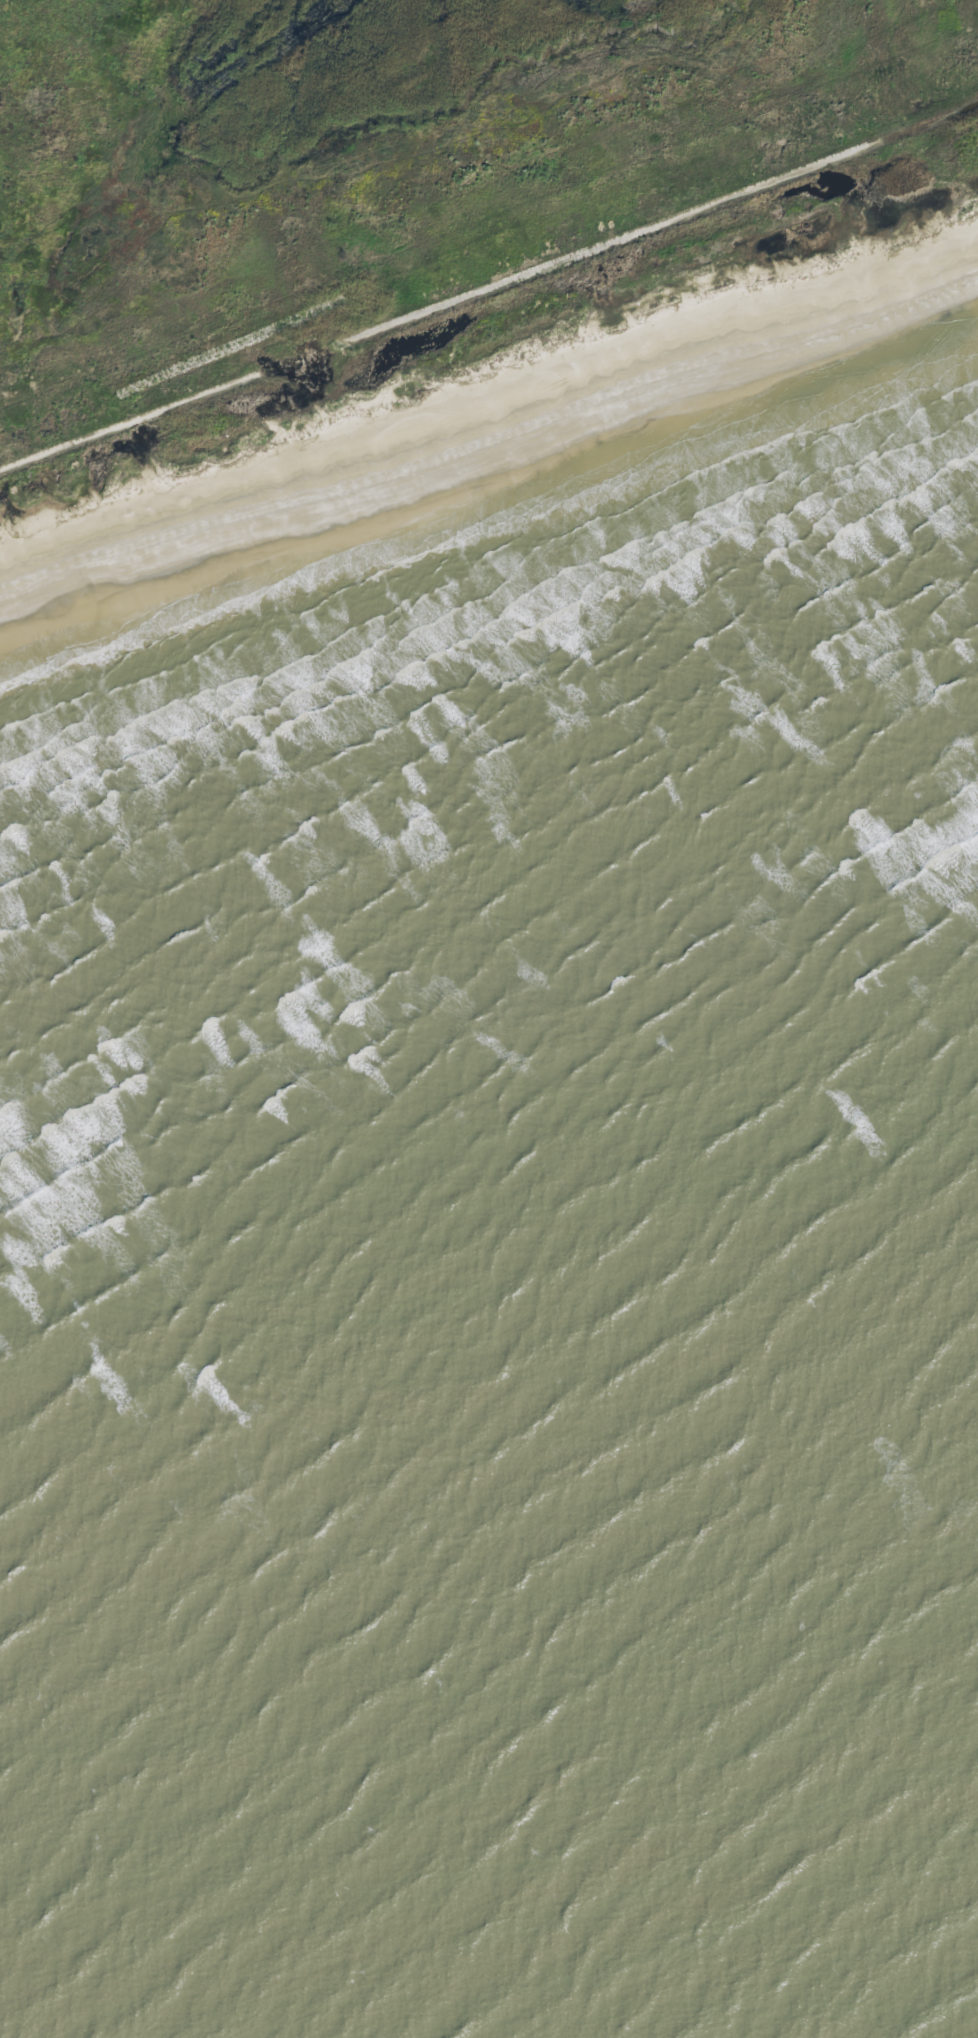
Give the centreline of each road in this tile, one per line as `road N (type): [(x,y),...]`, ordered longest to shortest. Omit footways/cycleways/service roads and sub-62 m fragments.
road 1 (track): [(0,473),(977,107)]

